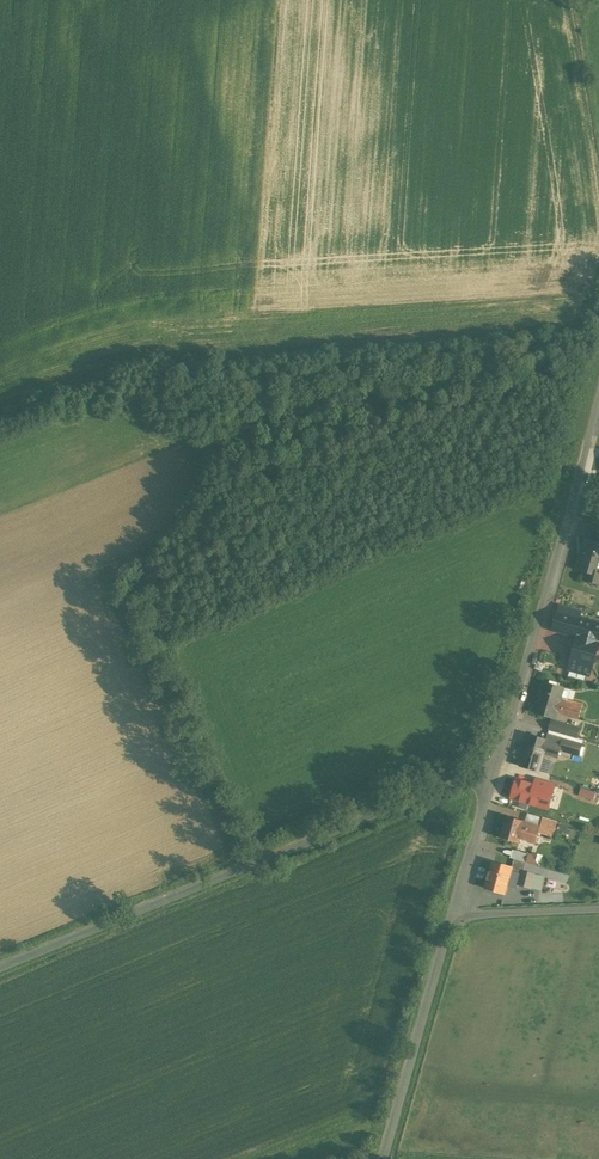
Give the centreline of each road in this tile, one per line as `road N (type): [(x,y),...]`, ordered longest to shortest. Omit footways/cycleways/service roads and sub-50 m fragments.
road 1 (unclassified): [(490,769),(455,773),(0,964)]
road 2 (residential): [(383,1158),(490,769)]
road 3 (residential): [(490,769),(579,483),(598,381)]

